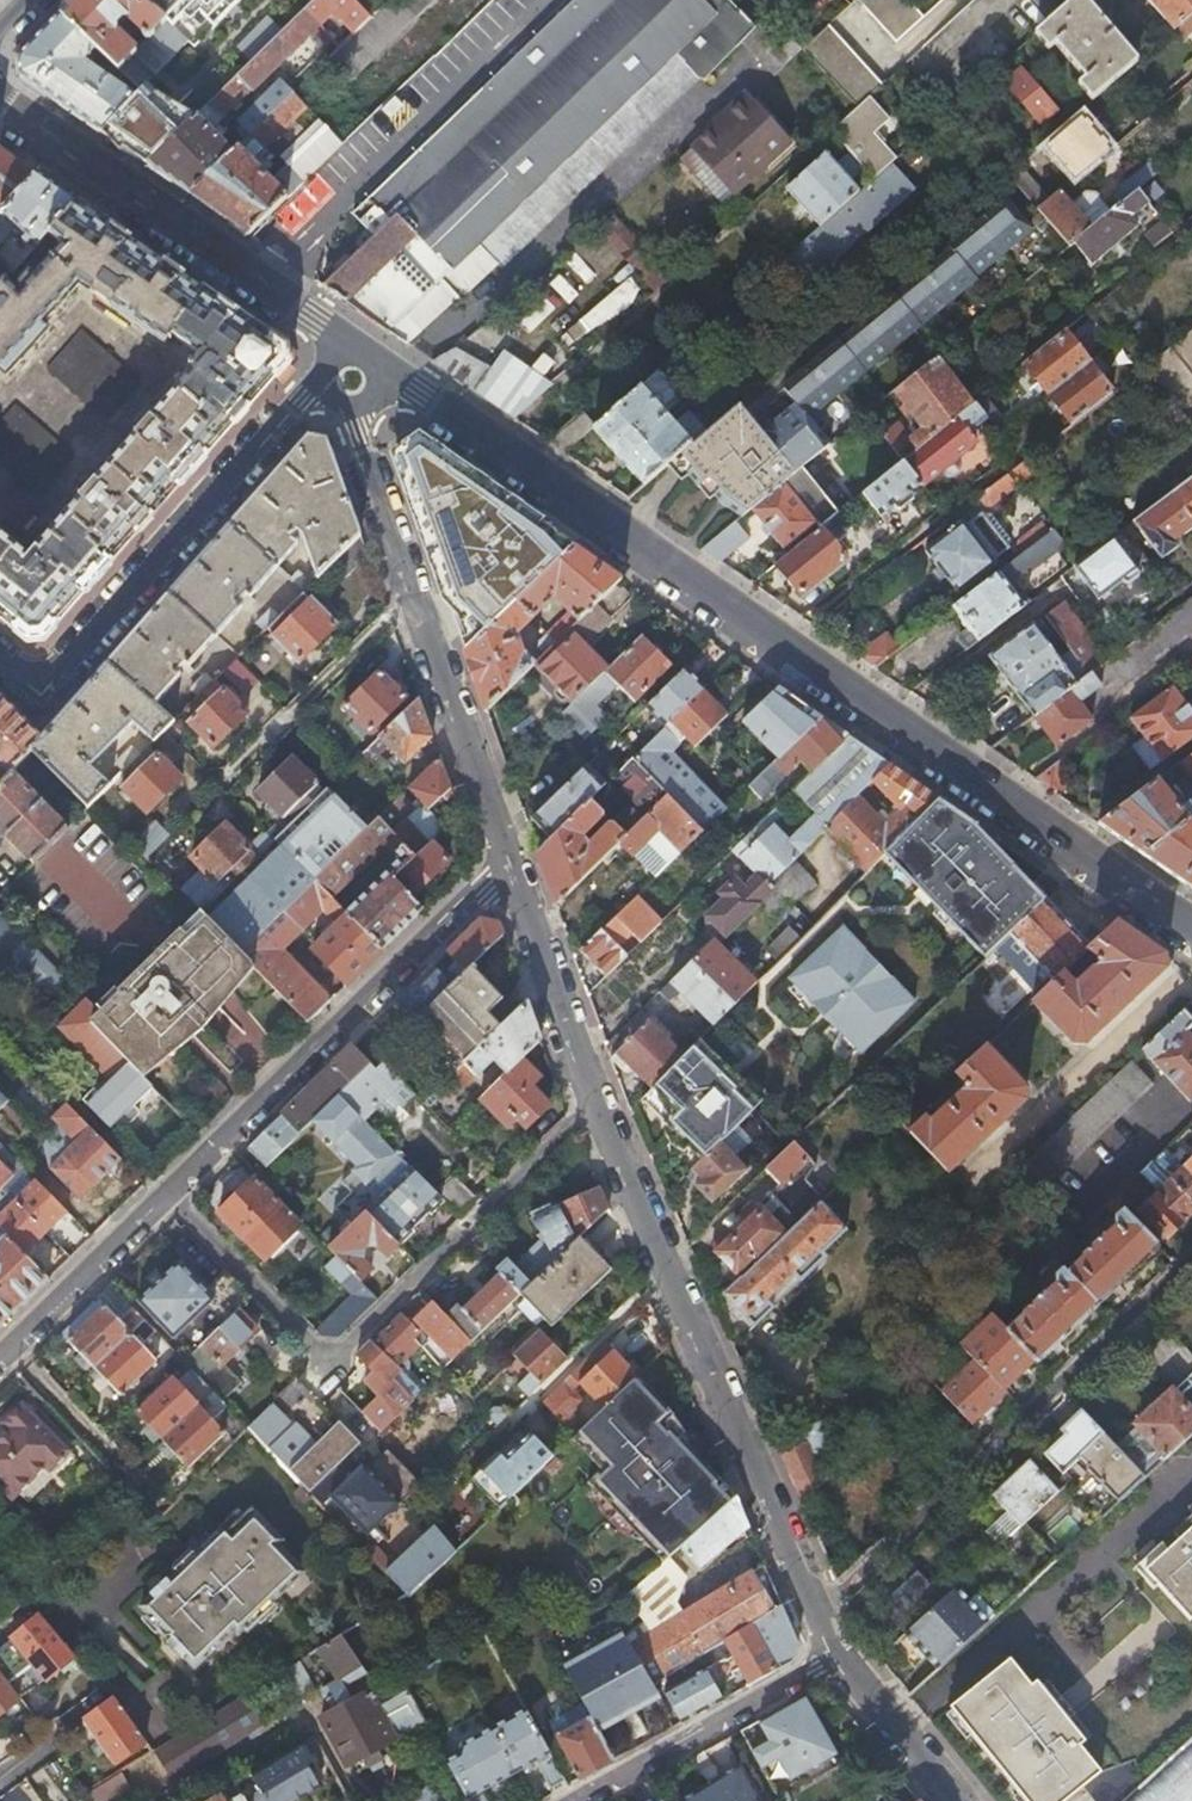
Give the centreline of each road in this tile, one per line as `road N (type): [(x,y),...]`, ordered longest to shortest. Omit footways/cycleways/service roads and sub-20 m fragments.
road 1 (residential): [(387,366),(1191,925)]
road 2 (residential): [(170,1202),(323,1362),(587,1101)]
road 3 (residential): [(817,1609),(587,1101)]
road 4 (residential): [(1191,1248),(817,1609)]
road 5 (residential): [(503,859),(170,1202)]
road 6 (residential): [(503,859),(354,415)]
road 7 (residential): [(300,398),(32,704),(0,676)]
road 8 (residential): [(0,99),(346,339)]
road 9 (residential): [(835,1660),(580,1800)]
road 10 (residential): [(587,1101),(503,859)]
road 11 (residential): [(170,1202),(0,1358)]
road 12 (residential): [(954,1800),(835,1660)]

